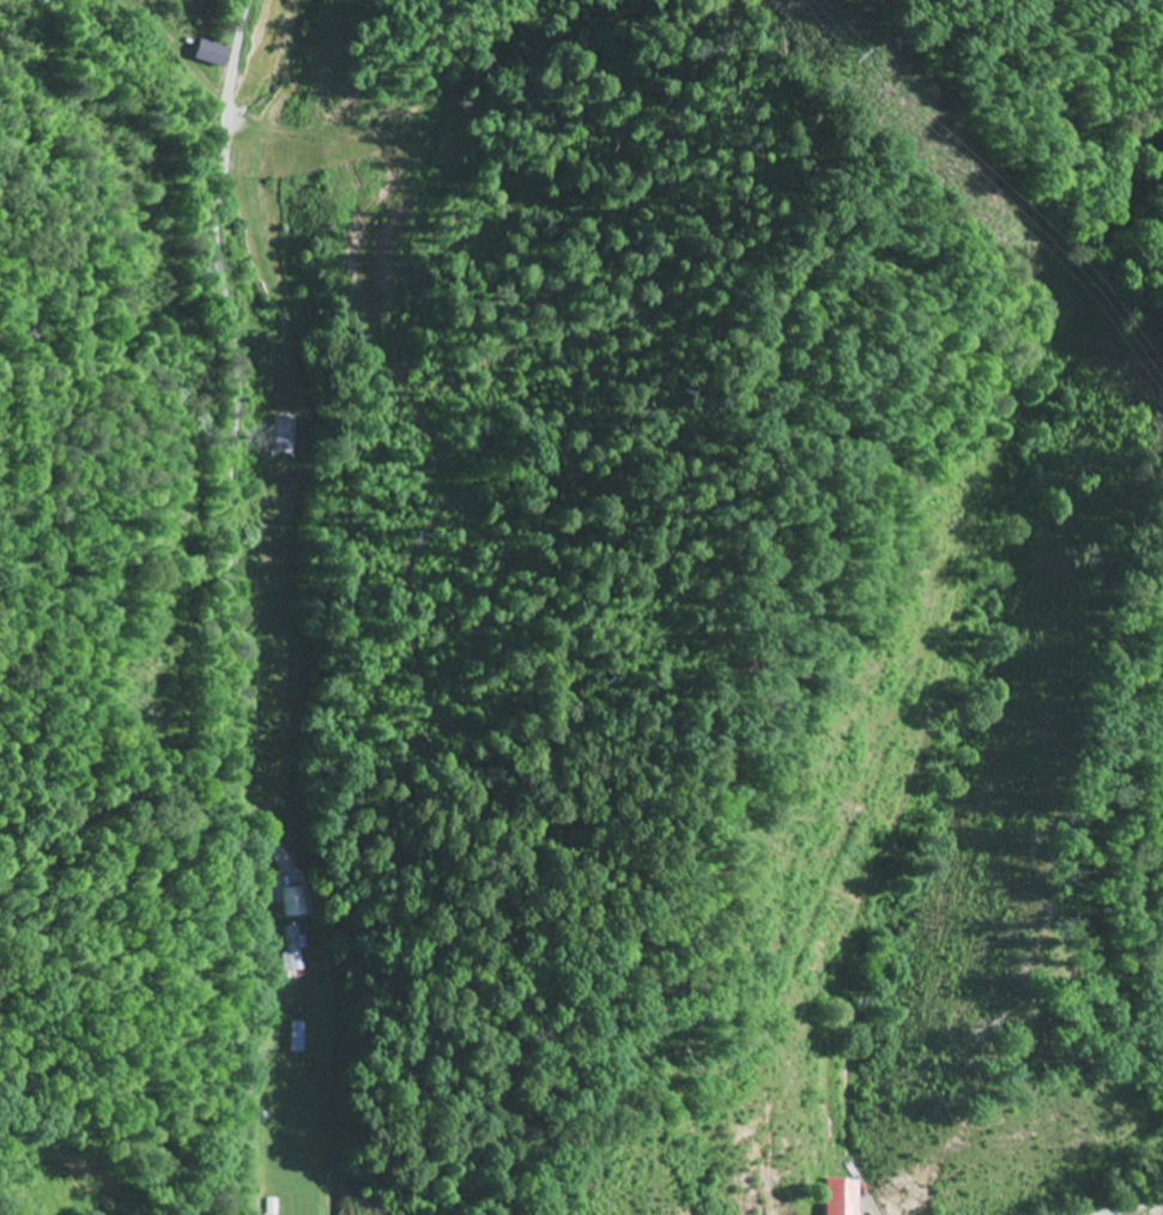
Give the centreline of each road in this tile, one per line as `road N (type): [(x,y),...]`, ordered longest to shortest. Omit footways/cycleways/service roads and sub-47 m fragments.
road 1 (residential): [(241,1214),(249,989),(237,809),(236,357),(219,222),(226,115),(253,0)]

